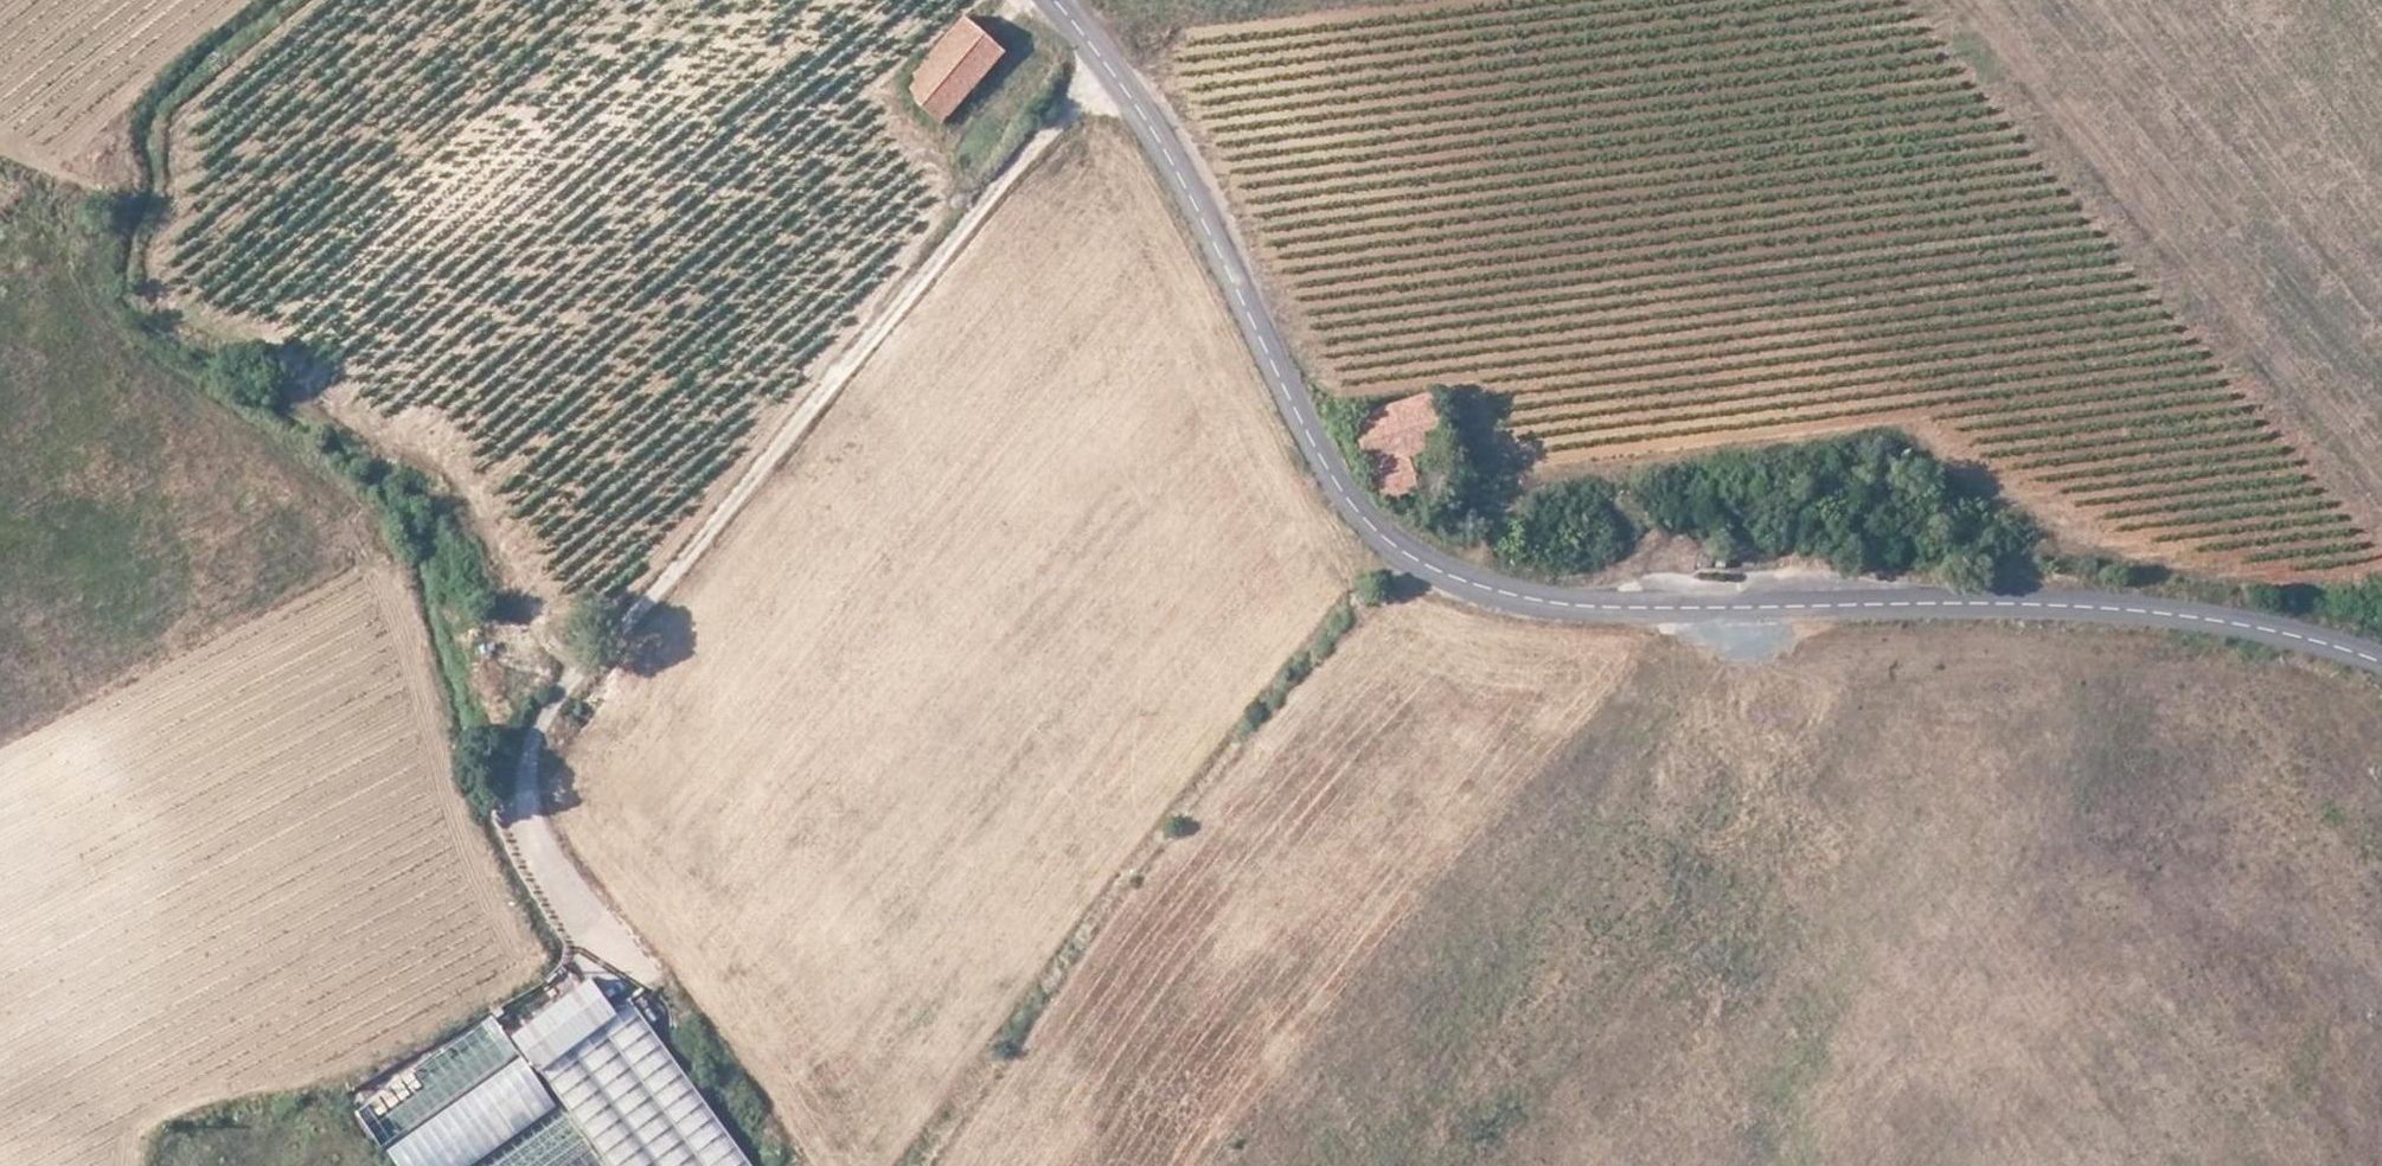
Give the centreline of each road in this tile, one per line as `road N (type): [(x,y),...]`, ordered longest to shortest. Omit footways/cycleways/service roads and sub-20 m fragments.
road 1 (tertiary): [(2381,655),(2269,626),(2164,611),(1949,599),(1607,607),(1533,602),(1452,576),(1358,511),(1290,400),(1197,206),(1044,0)]
road 2 (track): [(1098,73),(555,707),(535,745),(531,832),(616,964)]

